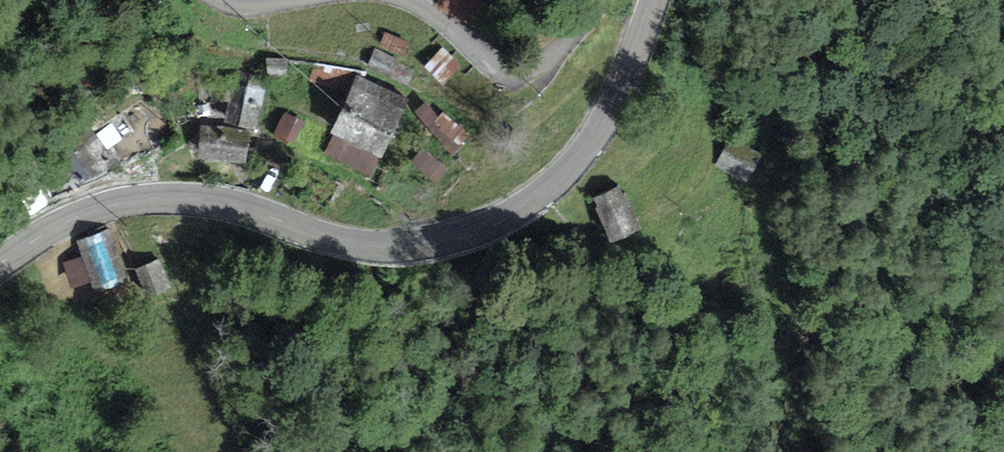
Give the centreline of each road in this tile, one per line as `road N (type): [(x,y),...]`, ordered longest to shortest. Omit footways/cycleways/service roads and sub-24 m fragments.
road 1 (tertiary): [(653,0),(628,76),(590,143),(539,194),(485,226),(383,245),(206,198),(160,196),(85,213),(0,263)]
road 2 (unclassified): [(411,0),(489,58),(524,69),(550,58),(600,0)]

